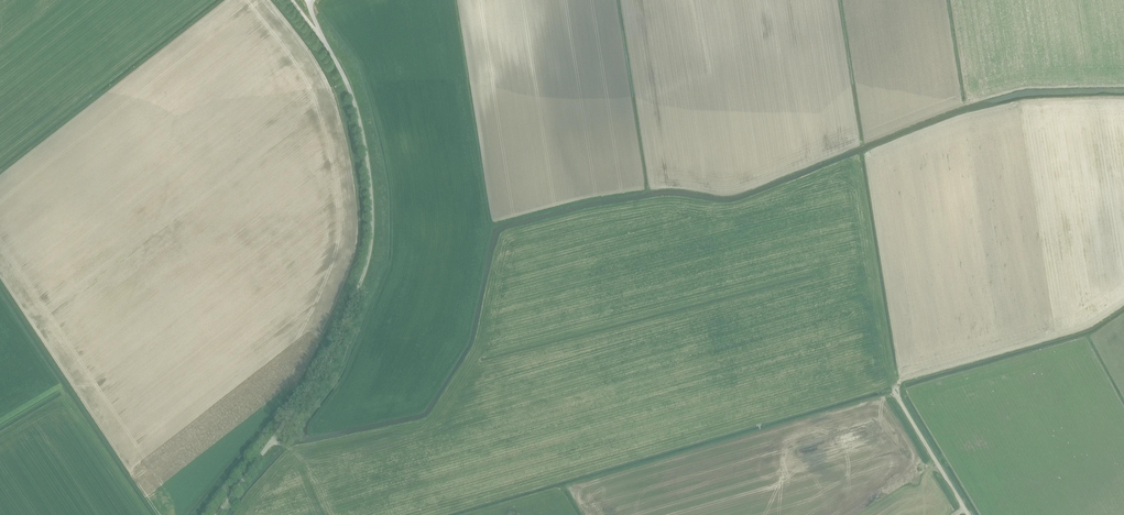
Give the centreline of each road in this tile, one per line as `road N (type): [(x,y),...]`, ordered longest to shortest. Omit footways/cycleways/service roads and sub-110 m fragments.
road 1 (unclassified): [(217,514),(319,372),(371,248),(362,130),(309,1)]
road 2 (unclassified): [(968,514),(894,392)]

